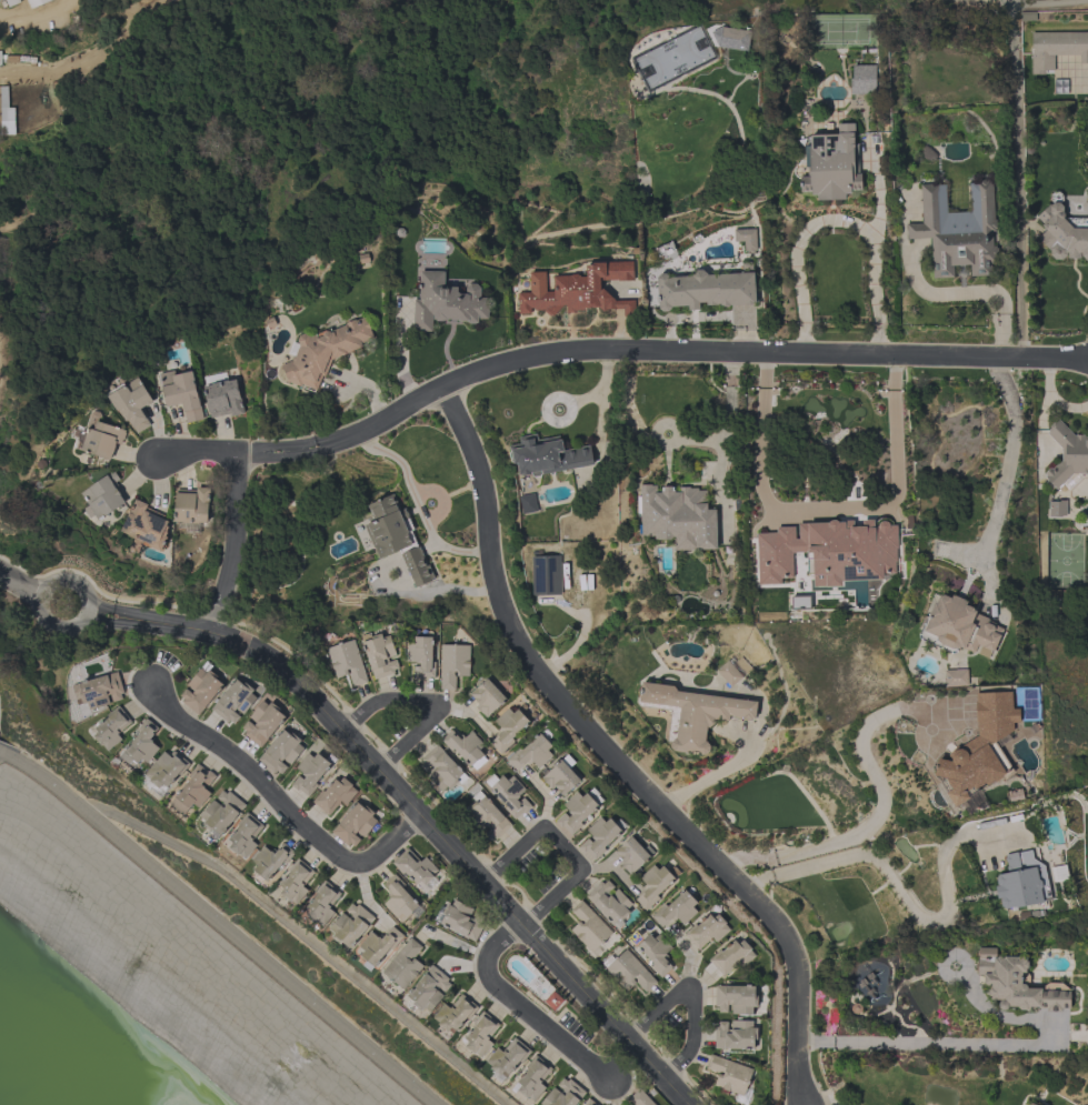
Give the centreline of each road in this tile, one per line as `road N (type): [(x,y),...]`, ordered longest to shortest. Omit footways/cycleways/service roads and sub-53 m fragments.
road 1 (residential): [(234,454),(307,453),(443,388),(546,354),(599,349),(1087,360)]
road 2 (residential): [(443,388),(486,490),(497,583),(535,666),(792,943),(802,973),(807,1104)]
road 3 (residential): [(691,1104),(278,661),(211,631),(90,609)]
road 4 (track): [(66,72),(161,74),(252,33),(287,30),(309,60),(328,58),(376,14),(409,0)]
road 5 (residential): [(420,817),(382,855),(363,865),(341,860),(218,745),(164,711),(156,686)]
road 6 (residential): [(762,389),(759,476),(777,512),(891,502),(896,391)]
road 7 (residential): [(527,927),(490,953),(488,973),(610,1081)]
road 8 (residential): [(994,358),(1016,431),(997,516),(974,569)]
road 9 (residential): [(343,730),(375,701),(426,701),(436,712),(379,771)]
road 10 (residential): [(629,1039),(692,985),(692,1046),(665,1078)]
road 11 (residential): [(211,631),(234,543),(234,454)]
road 12 (residential): [(36,587),(38,611),(54,626),(73,625),(90,609),(73,580),(54,575),(36,587)]

